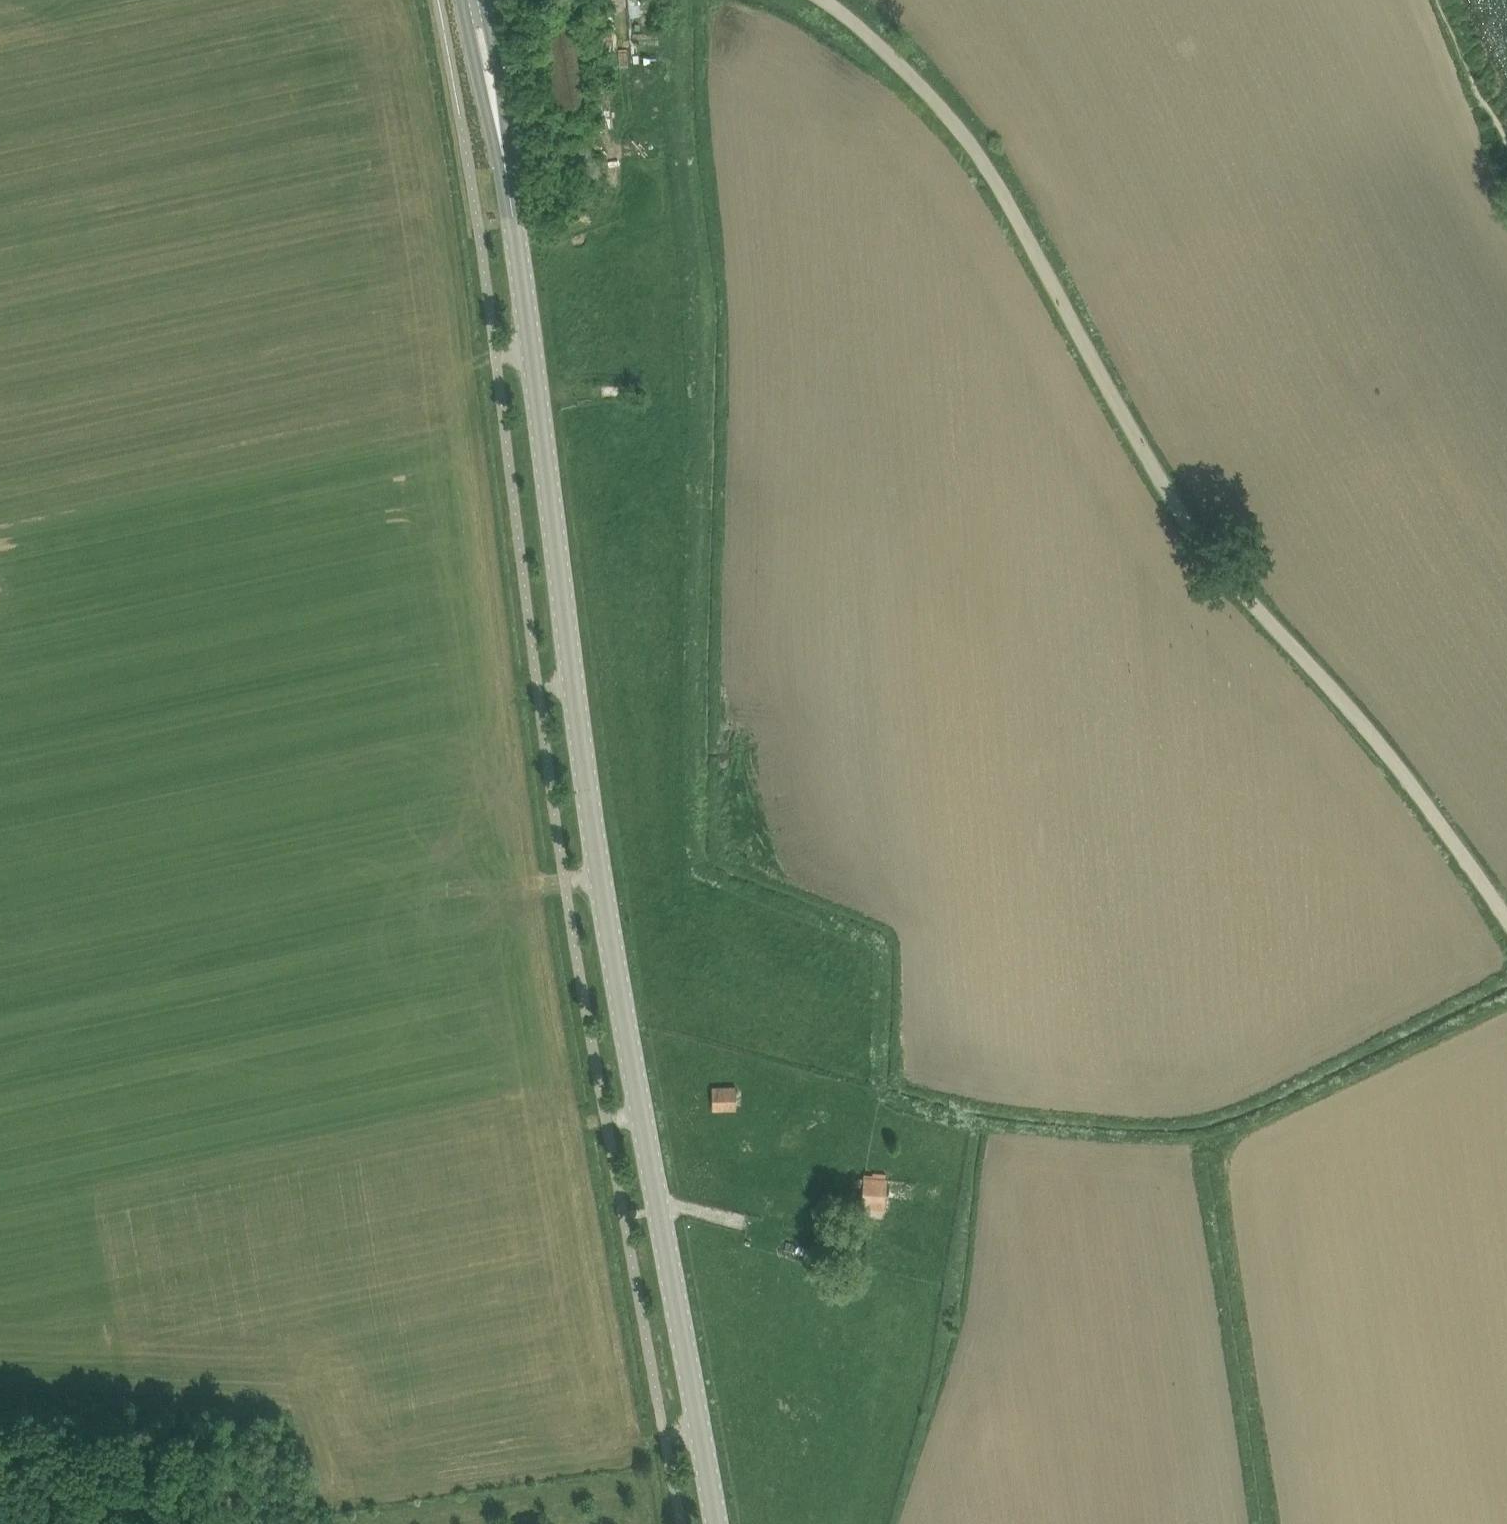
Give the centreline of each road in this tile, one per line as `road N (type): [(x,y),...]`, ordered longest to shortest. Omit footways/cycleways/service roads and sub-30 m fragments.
road 1 (tertiary): [(717,1523),(592,810),(504,145)]
road 2 (unclassified): [(1506,913),(1378,733),(1257,610),(1187,522),(1023,225),(957,123),(831,0)]
road 3 (tertiary): [(464,0),(486,107),(504,145)]
road 4 (tertiary): [(504,145),(485,0)]

